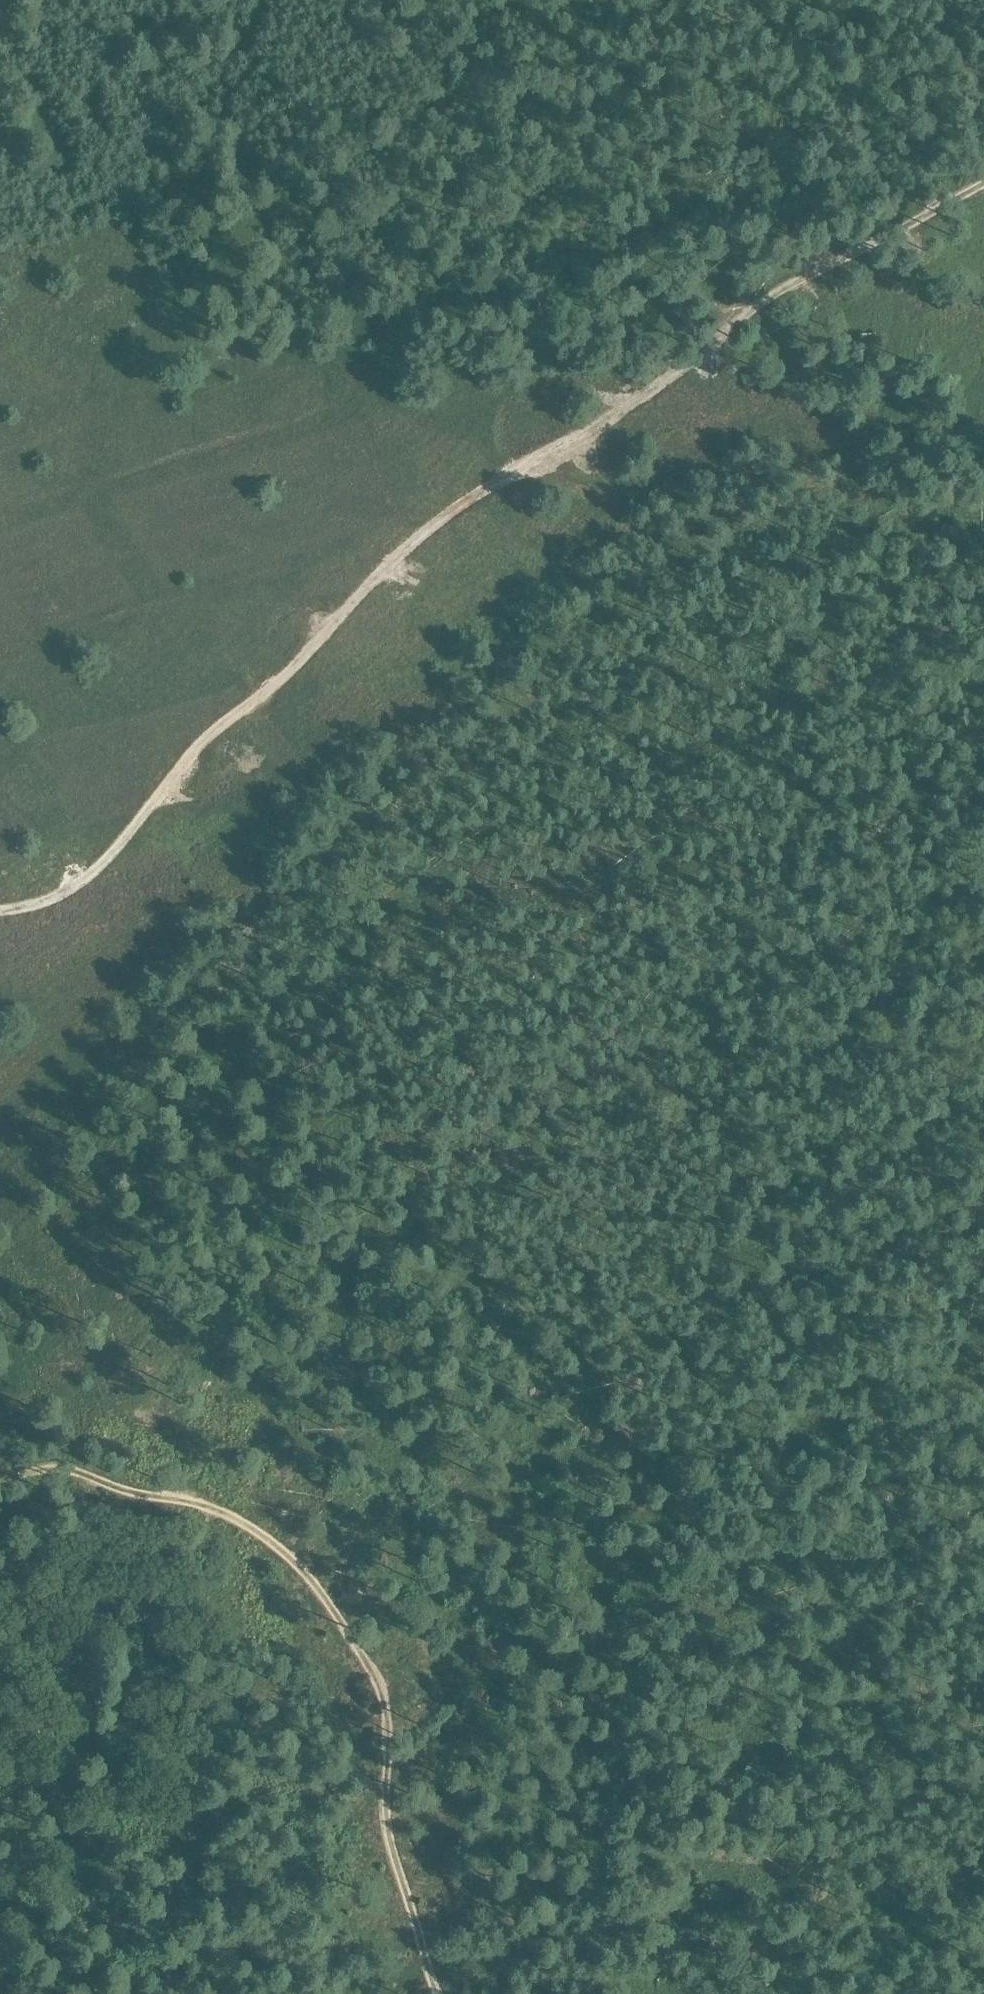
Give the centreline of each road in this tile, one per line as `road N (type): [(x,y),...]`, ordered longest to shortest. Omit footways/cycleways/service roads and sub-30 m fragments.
road 1 (track): [(983,187),(439,519),(290,672),(193,751),(100,864),(56,896),(0,909)]
road 2 (track): [(0,1485),(54,1464),(136,1494),(230,1513),(331,1594),(391,1719),(384,1837),(444,1993)]

